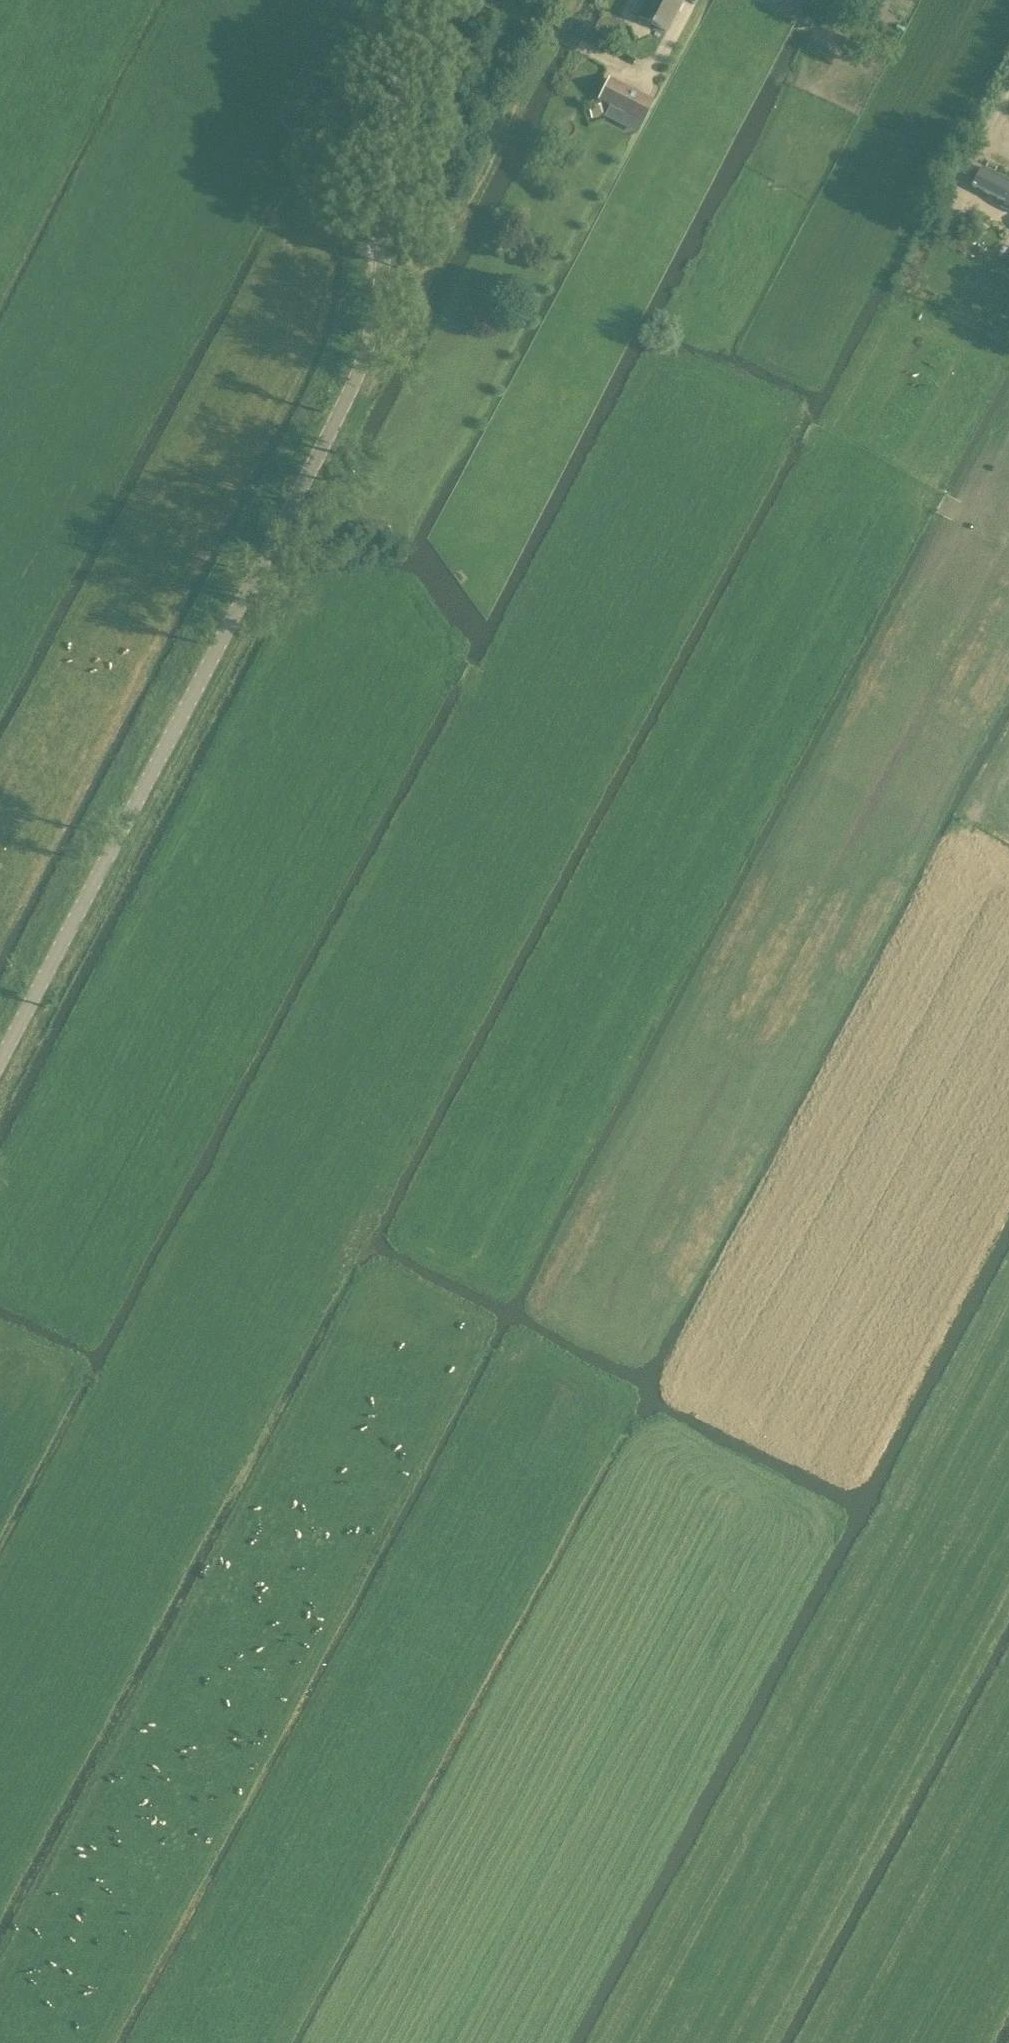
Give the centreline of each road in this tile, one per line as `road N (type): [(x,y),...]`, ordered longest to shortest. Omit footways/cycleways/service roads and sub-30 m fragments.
road 1 (unclassified): [(0,1057),(355,390),(377,313),(392,118),(430,0)]

